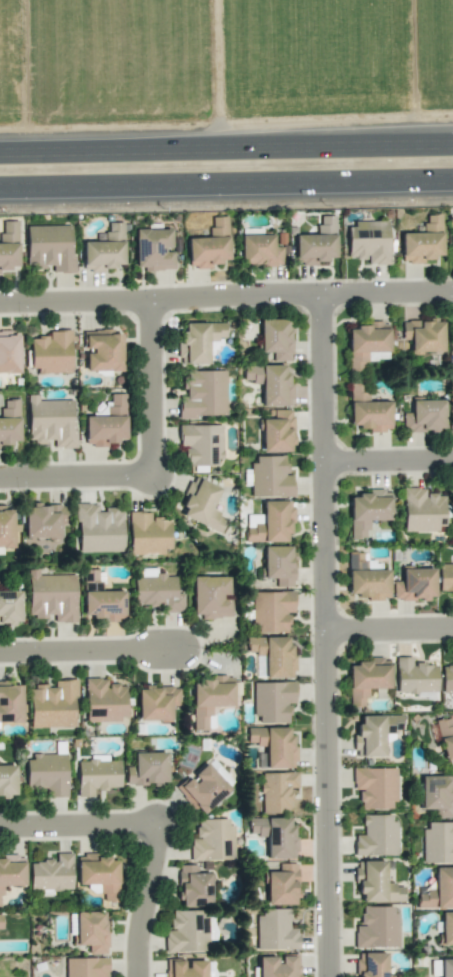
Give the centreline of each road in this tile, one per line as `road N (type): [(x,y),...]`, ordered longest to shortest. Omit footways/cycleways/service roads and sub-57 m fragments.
road 1 (residential): [(332,976),(324,296)]
road 2 (secondary): [(0,185),(452,176)]
road 3 (secondary): [(452,150),(0,156)]
road 4 (residential): [(0,305),(324,296)]
road 5 (residential): [(0,654),(182,651)]
road 6 (residential): [(153,302),(155,477)]
road 7 (residential): [(0,829),(162,826)]
road 8 (residential): [(155,477),(0,480)]
road 9 (residential): [(162,826),(143,976)]
road 10 (residential): [(324,296),(452,294)]
road 11 (residential): [(326,465),(452,463)]
road 12 (residential): [(328,633),(452,631)]

